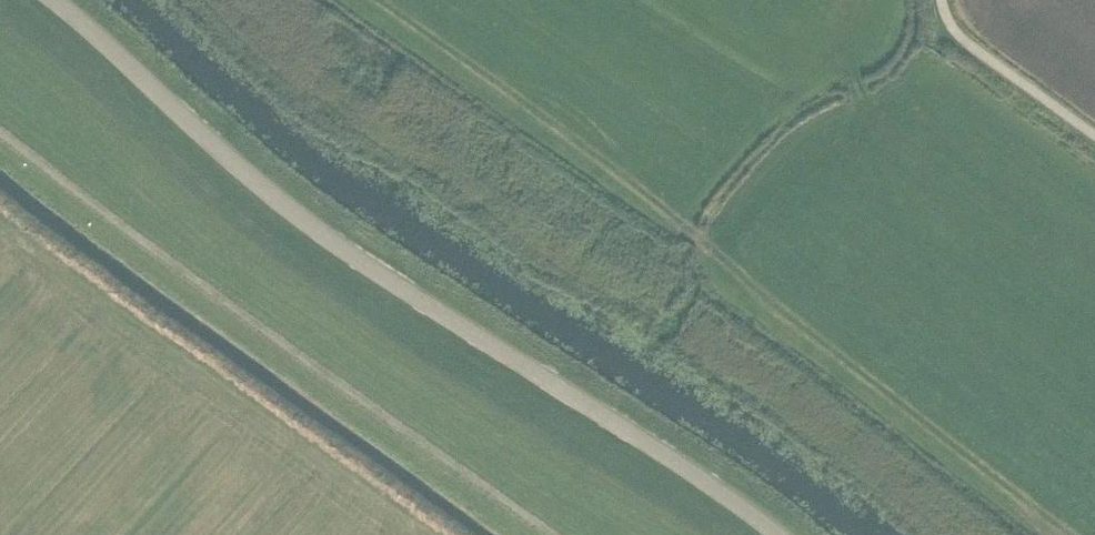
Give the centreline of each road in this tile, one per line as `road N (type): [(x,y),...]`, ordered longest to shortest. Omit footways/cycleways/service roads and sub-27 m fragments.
road 1 (tertiary): [(775,534),(296,217),(51,0)]

